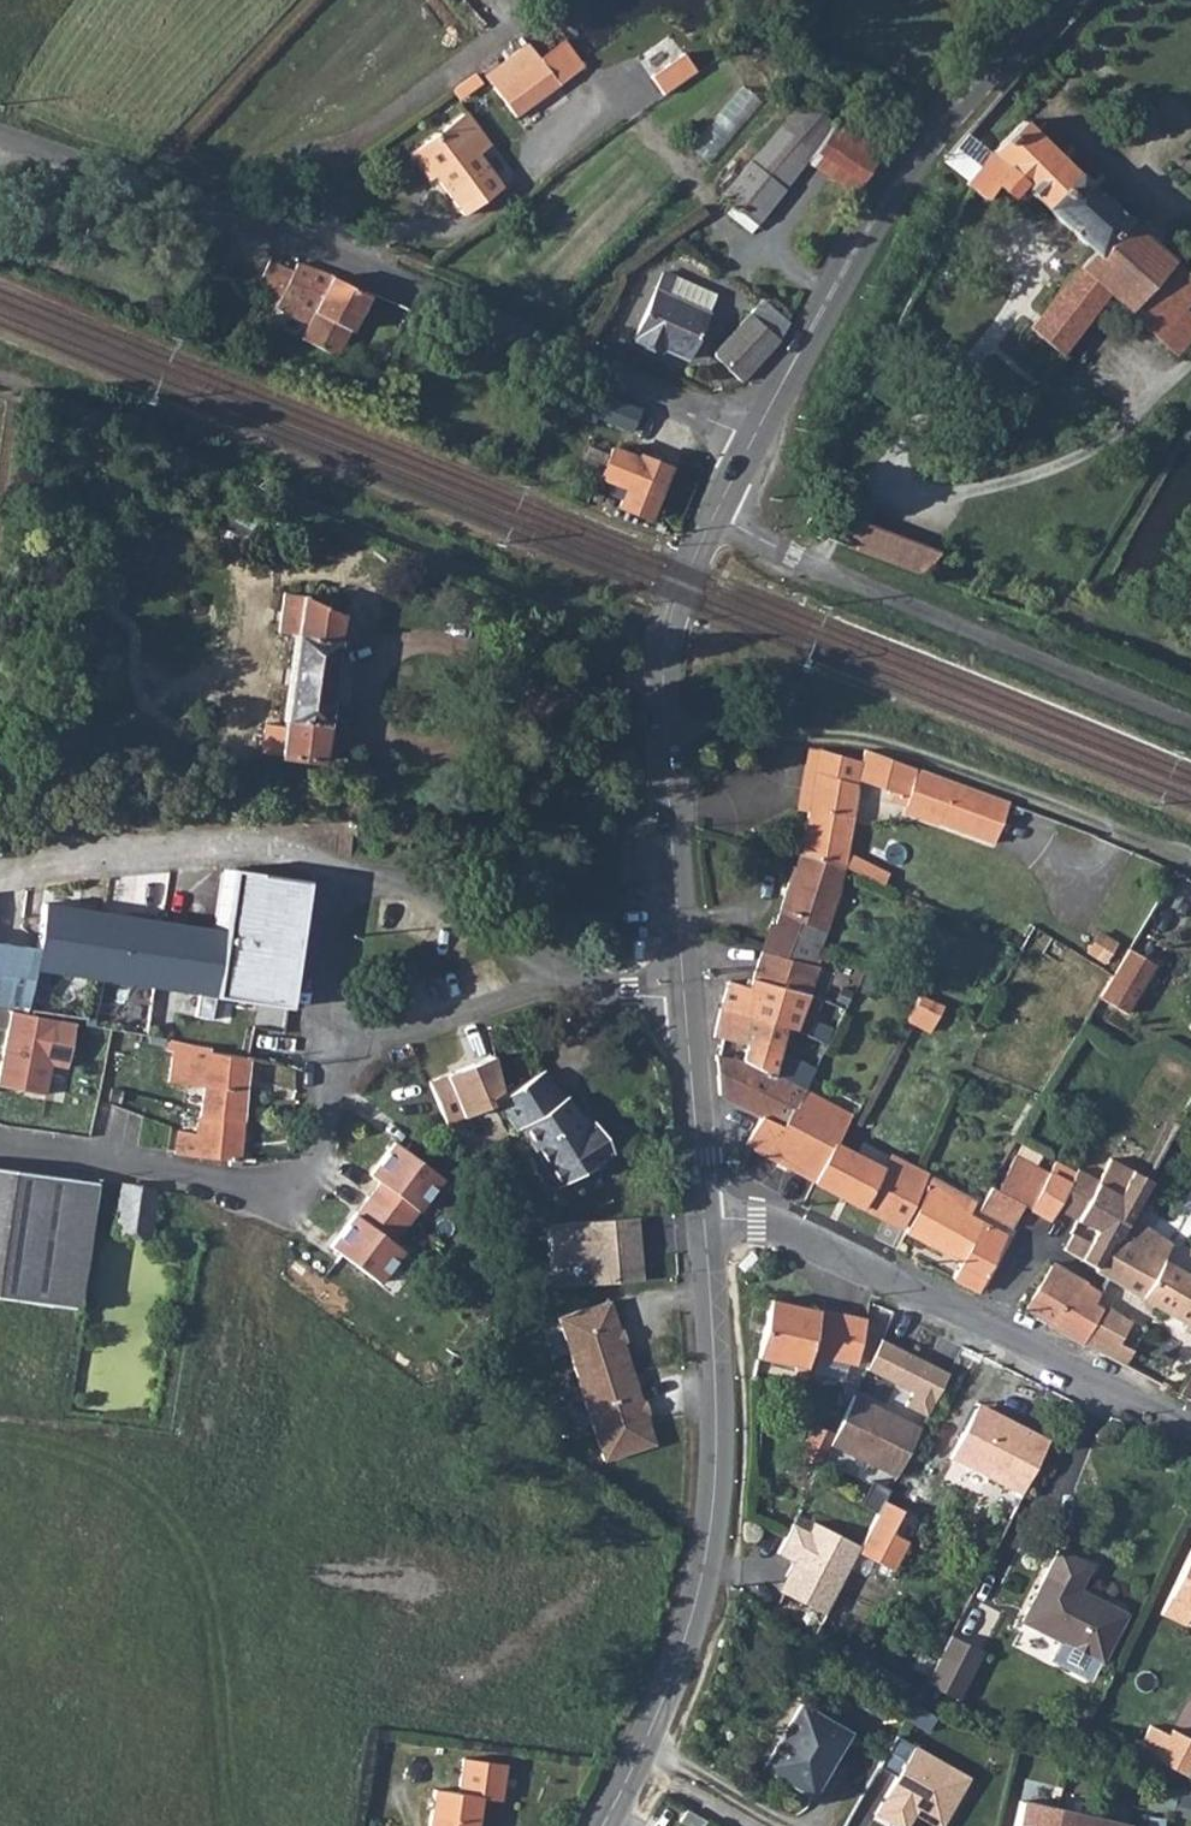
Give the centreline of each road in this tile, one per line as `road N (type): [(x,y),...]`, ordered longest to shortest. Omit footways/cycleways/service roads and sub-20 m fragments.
road 1 (residential): [(0,140),(290,243),(756,434)]
road 2 (track): [(665,644),(0,381)]
road 3 (tertiary): [(602,1825),(677,1662),(707,1545),(715,1380),(700,1206)]
road 4 (track): [(664,737),(872,746),(1190,859)]
road 5 (residential): [(700,1206),(731,1207),(793,1233),(1190,1431)]
road 6 (tertiary): [(756,434),(900,183),(1045,0)]
road 7 (residential): [(1190,724),(970,639),(714,514)]
road 8 (tertiary): [(683,999),(660,689),(672,619),(714,514)]
road 9 (residential): [(553,985),(424,901),(343,875),(324,948),(325,993),(354,1051),(398,1034)]
road 10 (tertiary): [(700,1206),(683,999)]
road 11 (residential): [(398,1034),(553,985)]
road 12 (residential): [(683,999),(553,985)]

